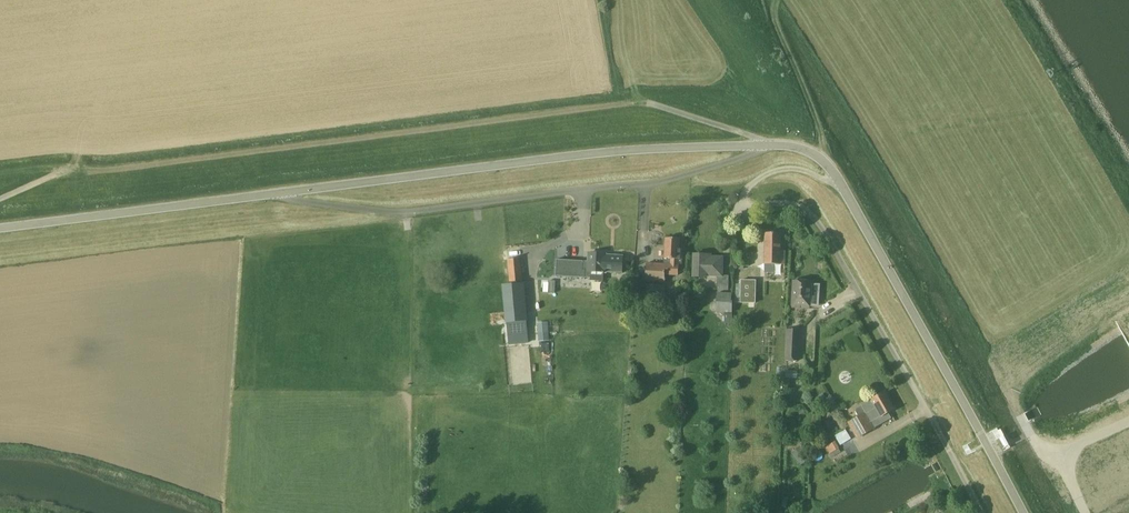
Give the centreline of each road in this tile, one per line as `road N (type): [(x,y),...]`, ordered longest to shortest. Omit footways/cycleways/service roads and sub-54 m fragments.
road 1 (track): [(52,176),(627,104),(715,124),(763,146)]
road 2 (unclassified): [(982,512),(815,219),(794,205),(743,207),(746,190),(774,171),(838,181)]
road 3 (unclassified): [(284,193),(401,214),(675,179),(756,146)]
road 4 (tertiary): [(284,193),(626,150),(756,146)]
road 5 (tertiary): [(1023,512),(838,181)]
road 6 (tertiary): [(0,228),(284,193)]
road 7 (track): [(777,0),(772,14),(824,134),(819,158)]

